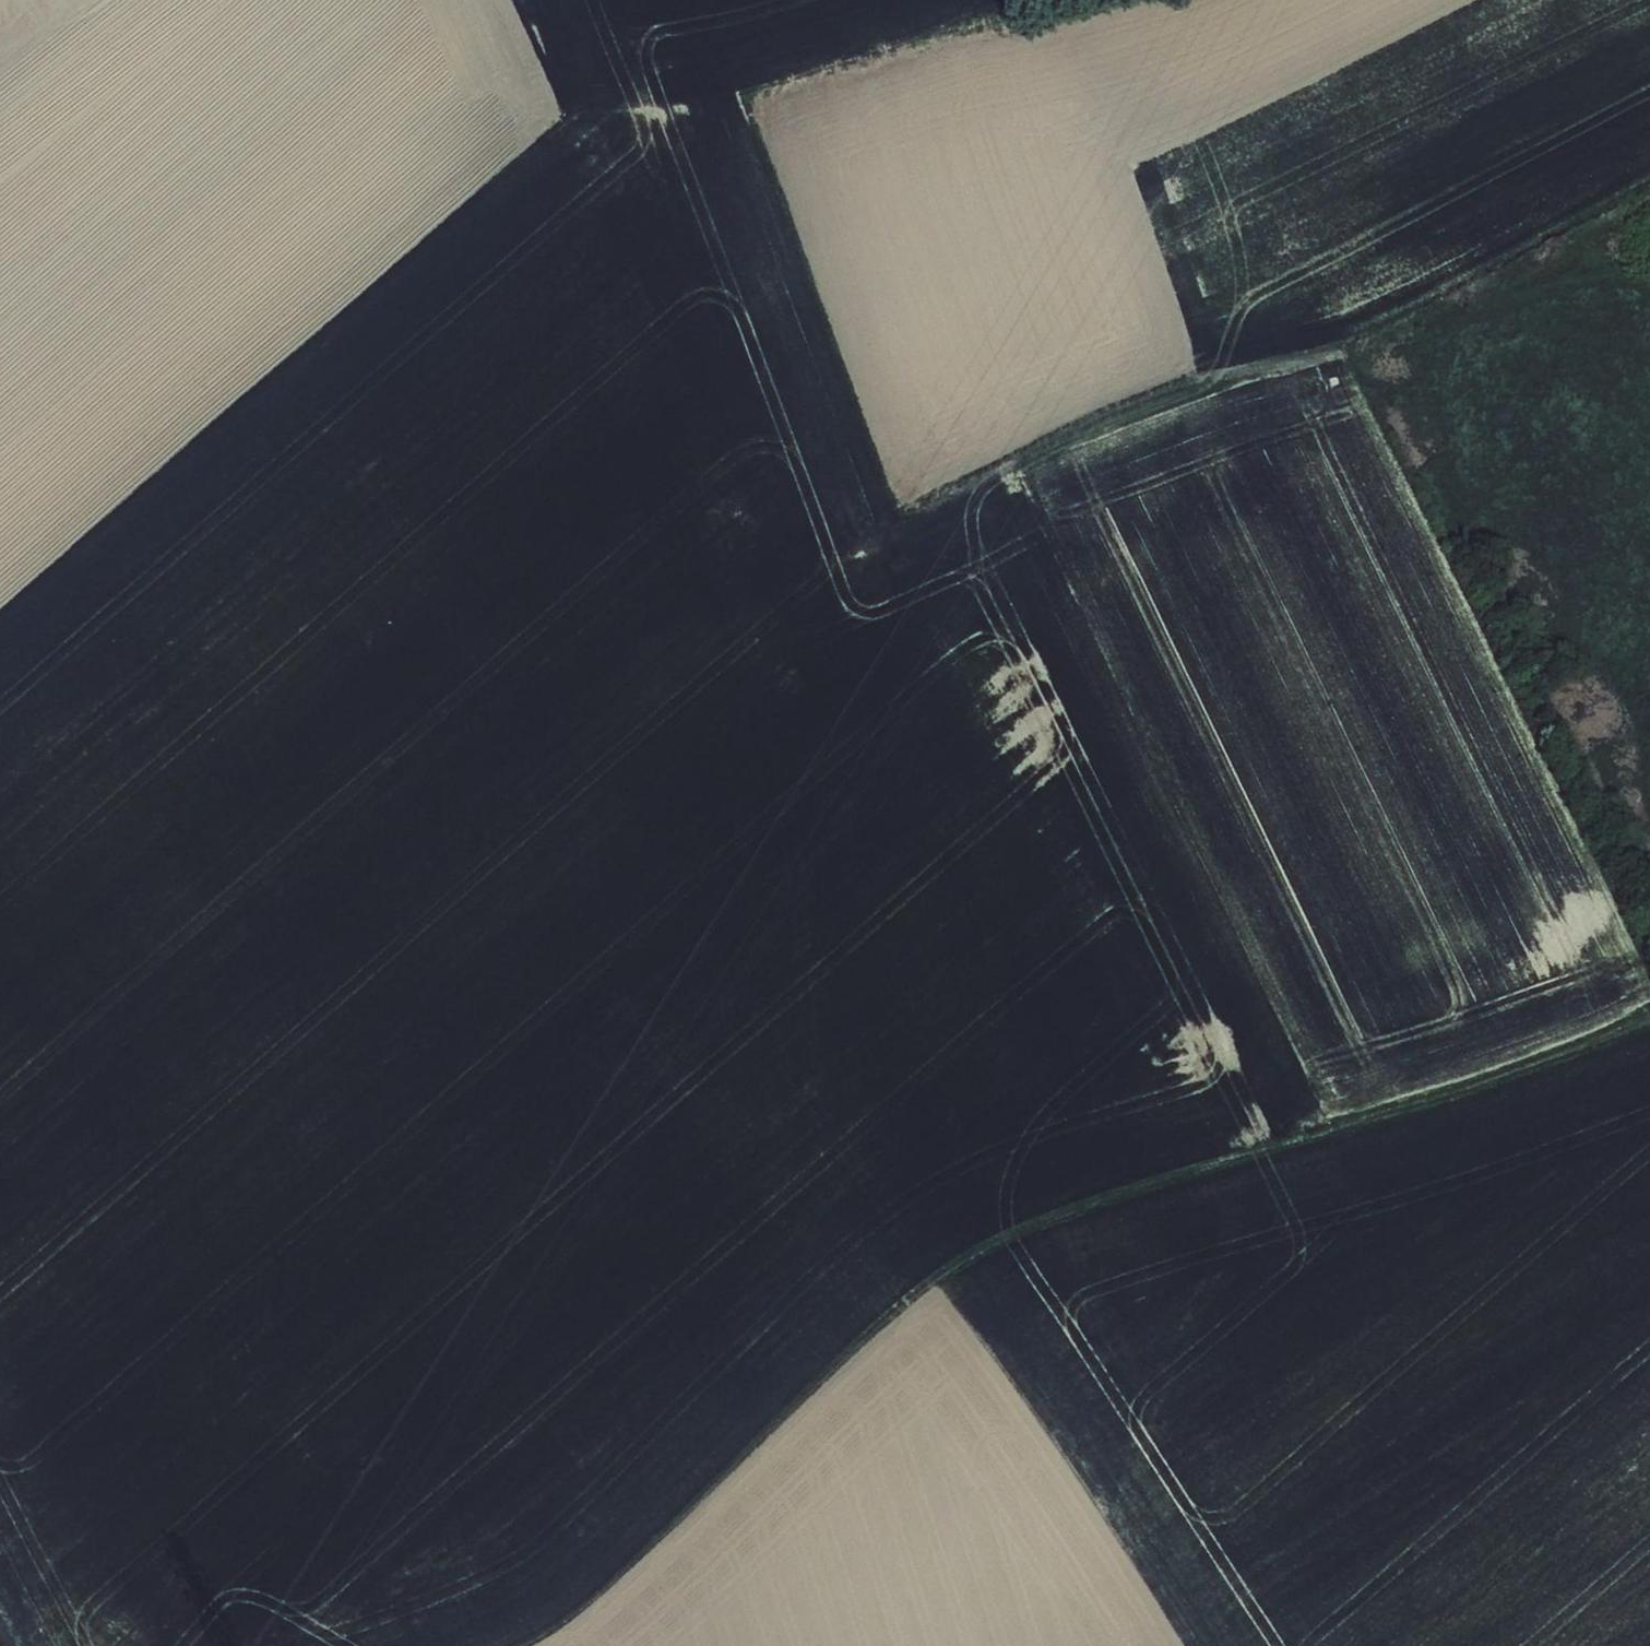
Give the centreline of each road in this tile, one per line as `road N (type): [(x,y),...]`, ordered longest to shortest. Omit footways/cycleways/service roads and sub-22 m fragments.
road 1 (track): [(1649,1024),(970,1251),(645,1552),(515,1645)]

